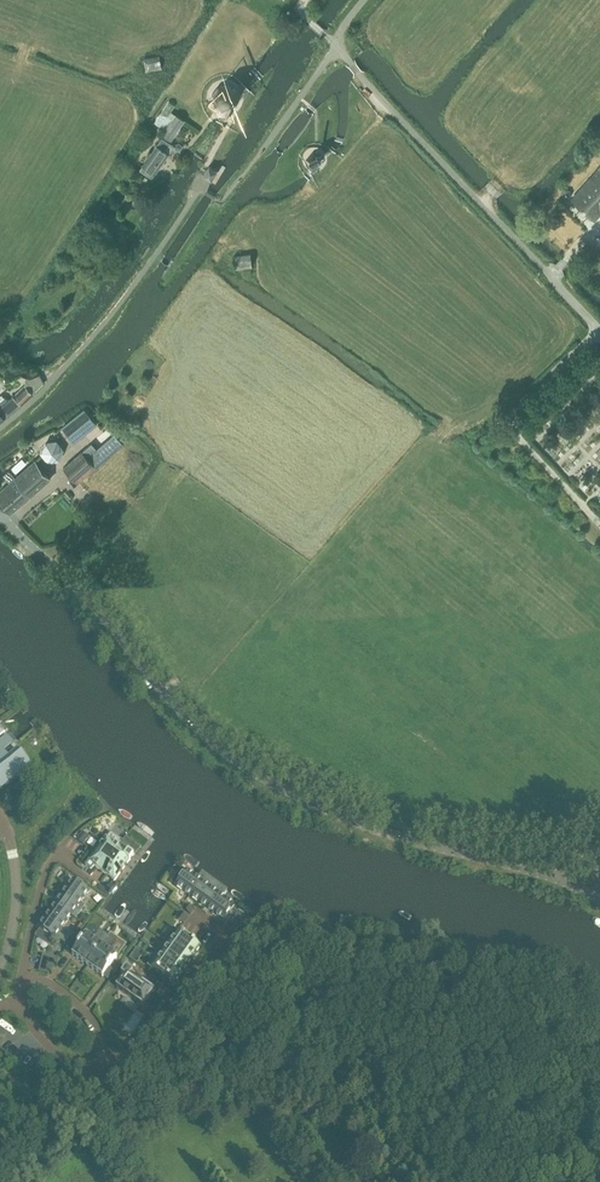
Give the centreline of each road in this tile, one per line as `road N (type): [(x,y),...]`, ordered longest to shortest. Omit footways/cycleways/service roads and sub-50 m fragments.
road 1 (unclassified): [(549,877),(320,811),(212,749),(0,512)]
road 2 (unclassified): [(599,327),(338,47)]
road 3 (unclassified): [(0,427),(105,320),(197,194)]
road 4 (track): [(599,524),(520,436),(514,419),(599,330)]
road 5 (unclassified): [(0,965),(17,899),(7,829)]

